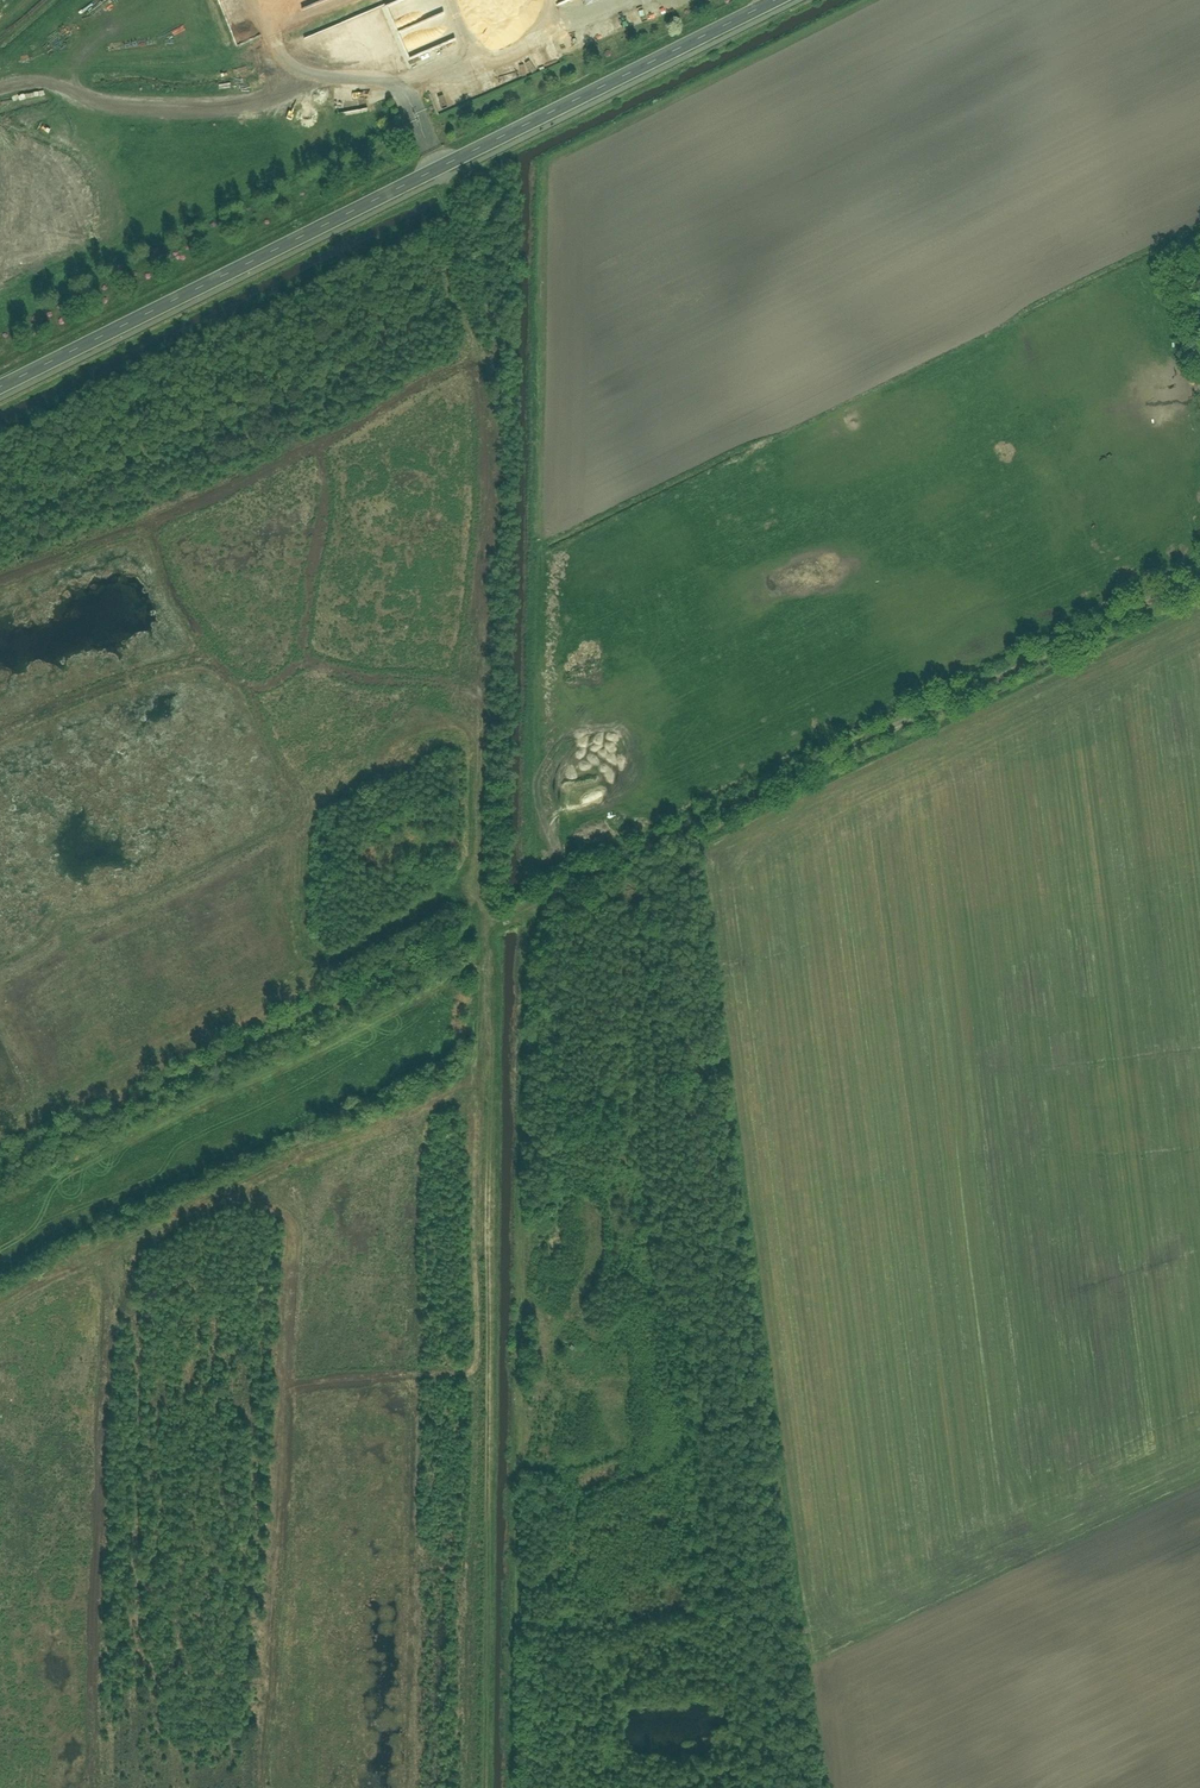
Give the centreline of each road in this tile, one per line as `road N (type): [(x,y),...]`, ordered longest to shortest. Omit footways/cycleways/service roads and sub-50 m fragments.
road 1 (track): [(481,1787),(495,438),(439,164)]
road 2 (track): [(0,1159),(1199,577)]
road 3 (tertiary): [(0,385),(771,0)]
road 4 (track): [(306,78),(264,99),(147,110),(0,99)]

